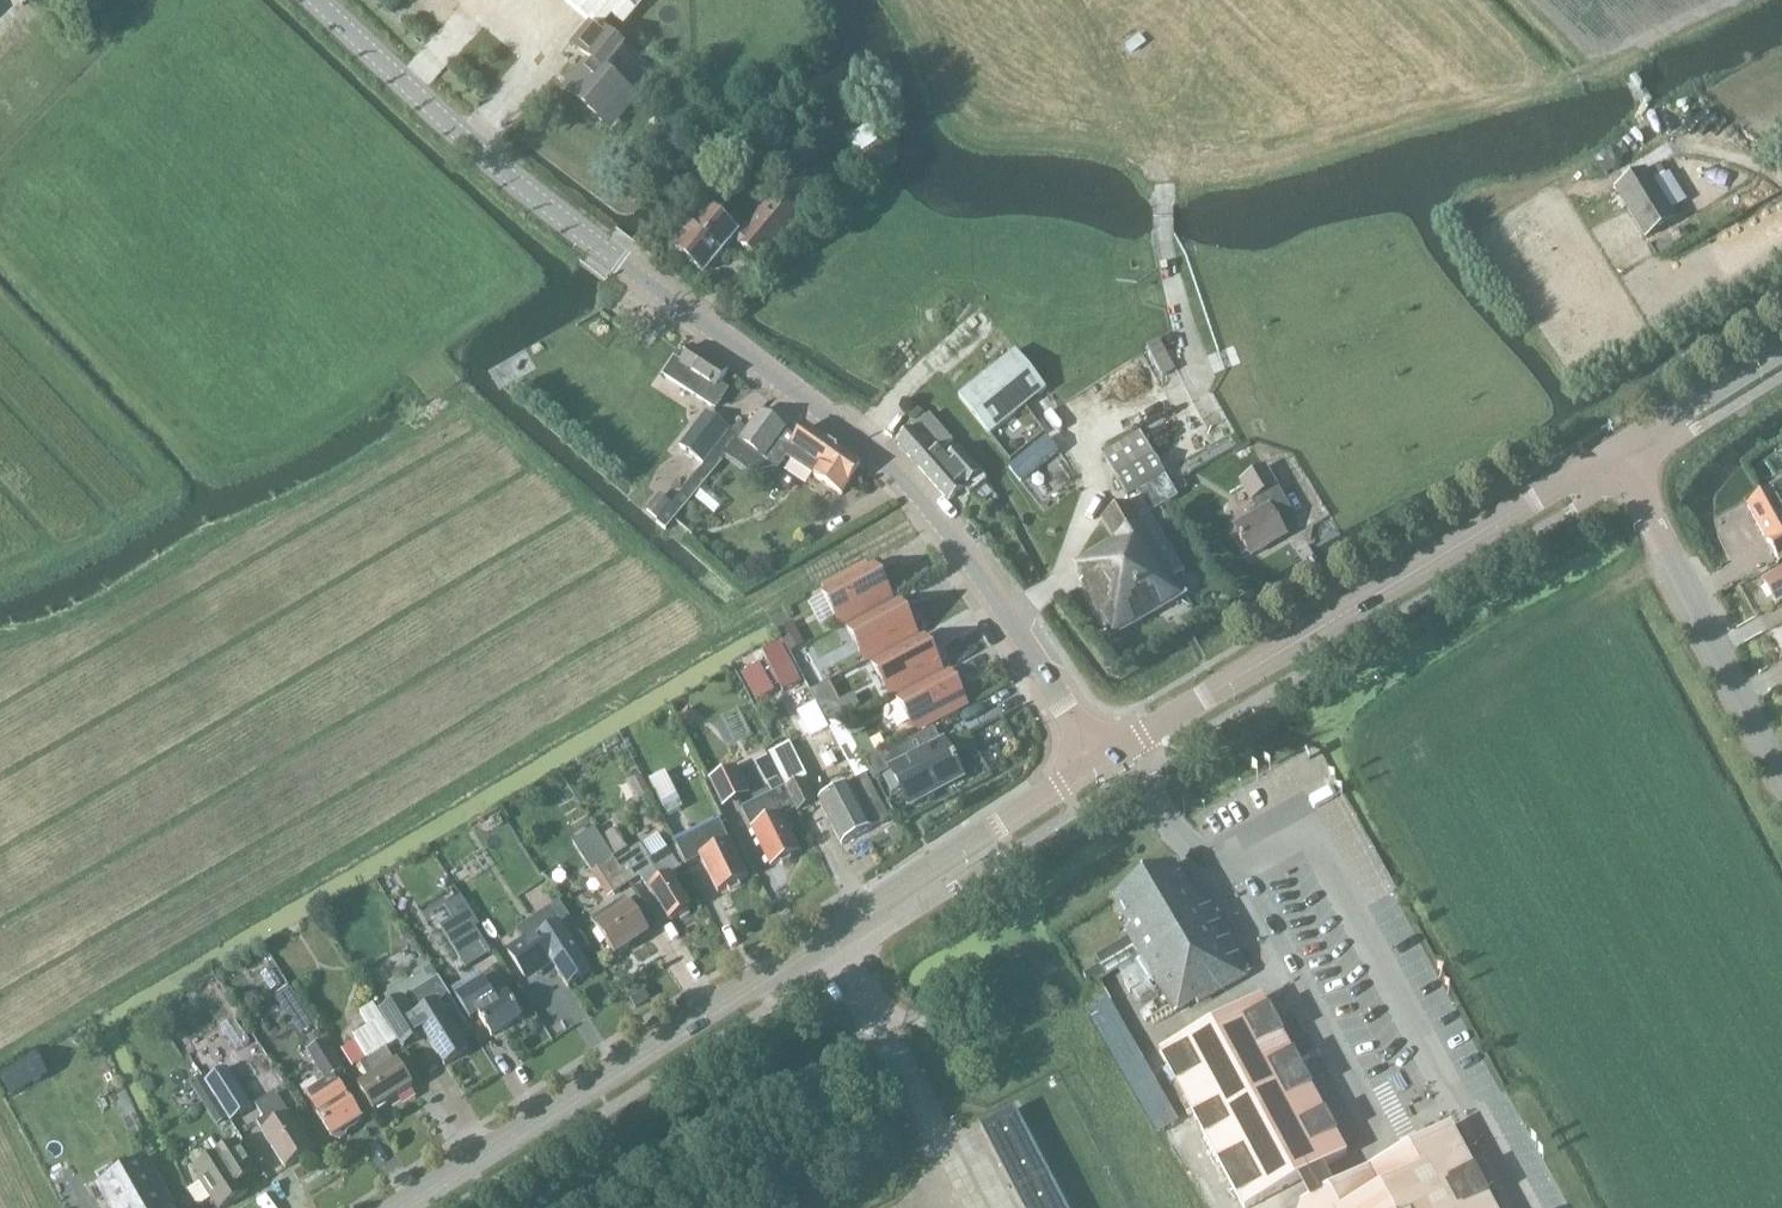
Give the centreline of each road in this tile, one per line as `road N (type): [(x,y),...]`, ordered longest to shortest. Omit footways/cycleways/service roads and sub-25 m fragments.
road 1 (tertiary): [(1104,759),(894,468),(551,217),(320,0)]
road 2 (track): [(0,1059),(723,625)]
road 3 (tertiary): [(406,1207),(1104,759)]
road 4 (tertiary): [(1104,759),(1612,453)]
road 5 (track): [(1169,179),(1292,159),(1562,75),(1728,0)]
road 6 (track): [(458,400),(723,625),(928,512)]
road 7 (track): [(1021,634),(1055,585),(1087,511),(1084,442),(1198,384),(1167,242),(1169,179)]
road 8 (track): [(458,400),(360,466),(40,640),(0,650)]
road 9 (track): [(1169,179),(1133,154),(966,134),(895,0)]
road 10 (tertiary): [(1781,774),(1612,453)]
road 11 (tertiary): [(1612,453),(1781,351)]

